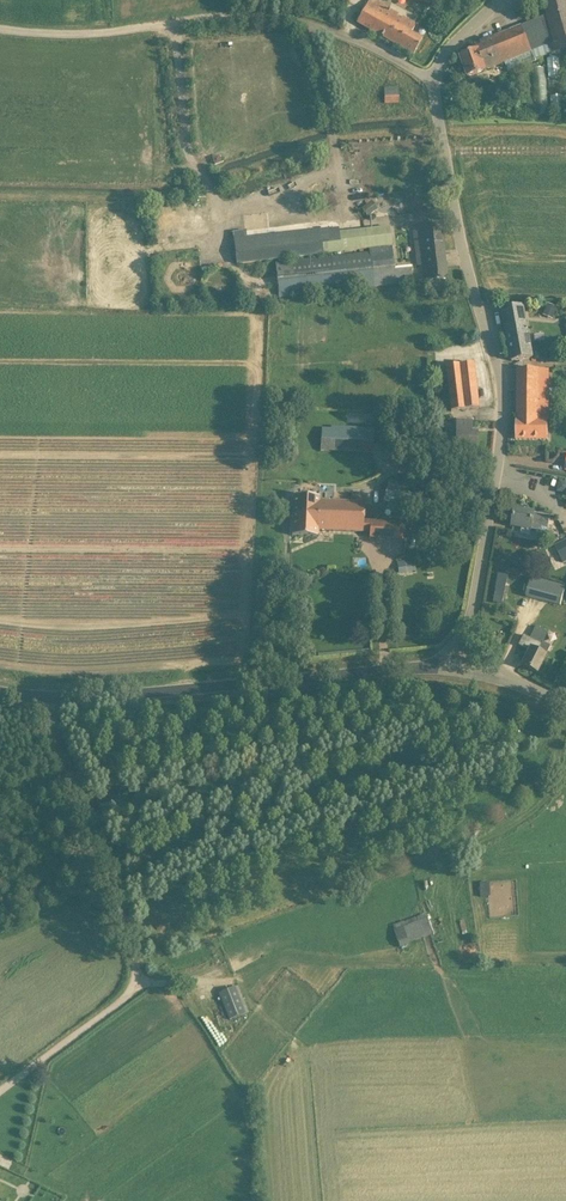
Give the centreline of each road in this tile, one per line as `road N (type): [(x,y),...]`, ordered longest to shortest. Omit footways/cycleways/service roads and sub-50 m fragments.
road 1 (unclassified): [(471,621),(505,412),(468,270),(432,75),(504,0)]
road 2 (track): [(0,1091),(114,1010),(139,970),(38,699)]
road 3 (track): [(432,75),(294,22),(241,17),(86,36),(0,30)]
road 4 (unclassified): [(38,699),(432,667)]
road 5 (track): [(172,25),(194,169)]

